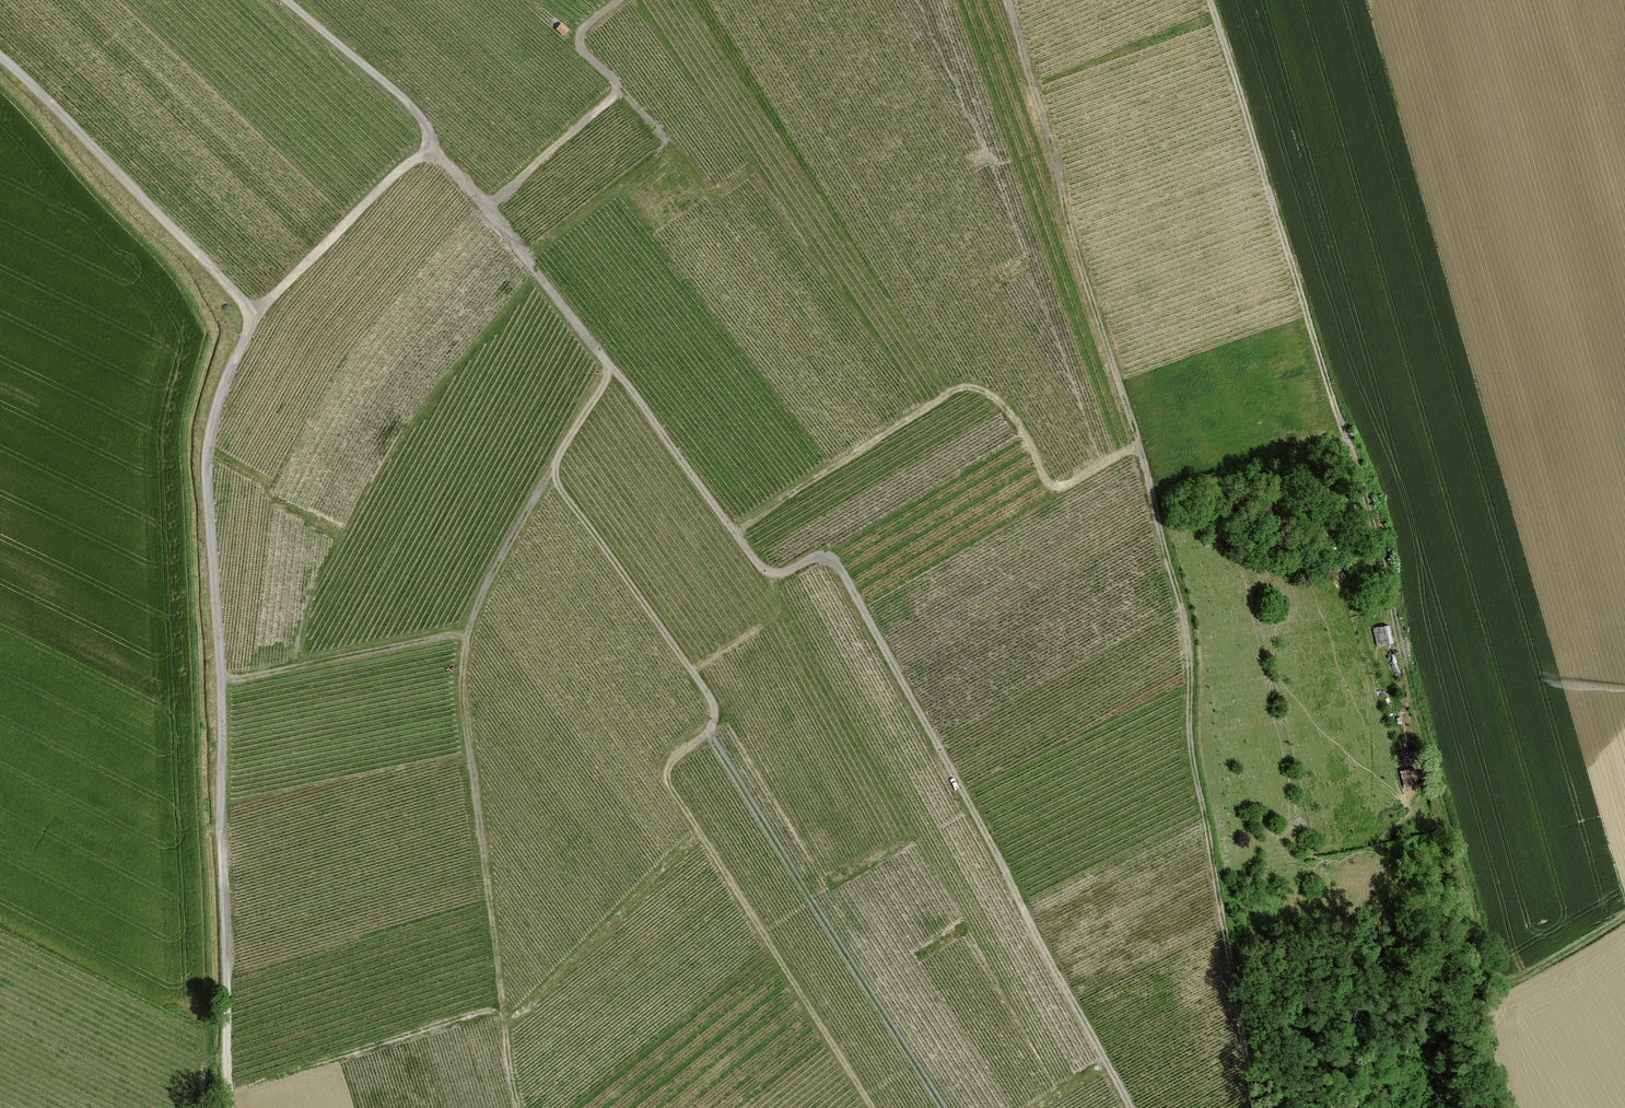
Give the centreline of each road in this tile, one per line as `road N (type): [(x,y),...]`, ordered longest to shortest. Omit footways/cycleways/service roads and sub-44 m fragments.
road 1 (track): [(258,316),(403,168),(428,153),(443,163),(632,390),(765,573),(820,556),(835,563),(1131,1107)]
road 2 (track): [(0,56),(258,316),(227,377),(208,452),(222,684),(228,1107)]
road 3 (track): [(1253,1107),(1190,743),(1179,601),(1006,0)]
road 4 (track): [(1209,0),(1361,480),(1477,928)]
road 5 (track): [(612,369),(556,459),(557,483),(708,694),(713,721),(672,761),(670,787),(874,1107)]
road 6 (track): [(553,470),(488,582),(461,673),(517,1107)]
road 7 (track): [(735,532),(956,388),(975,388),(1007,408),(1052,491),(1139,445)]
road 8 (track): [(620,0),(580,37),(615,82),(613,97),(486,208)]
road 9 (track): [(701,832),(504,1028)]
road 10 (track): [(222,684),(467,633)]
road 11 (track): [(284,0),(408,104),(424,126),(428,153)]
road 12 (track): [(1502,981),(1624,917)]

